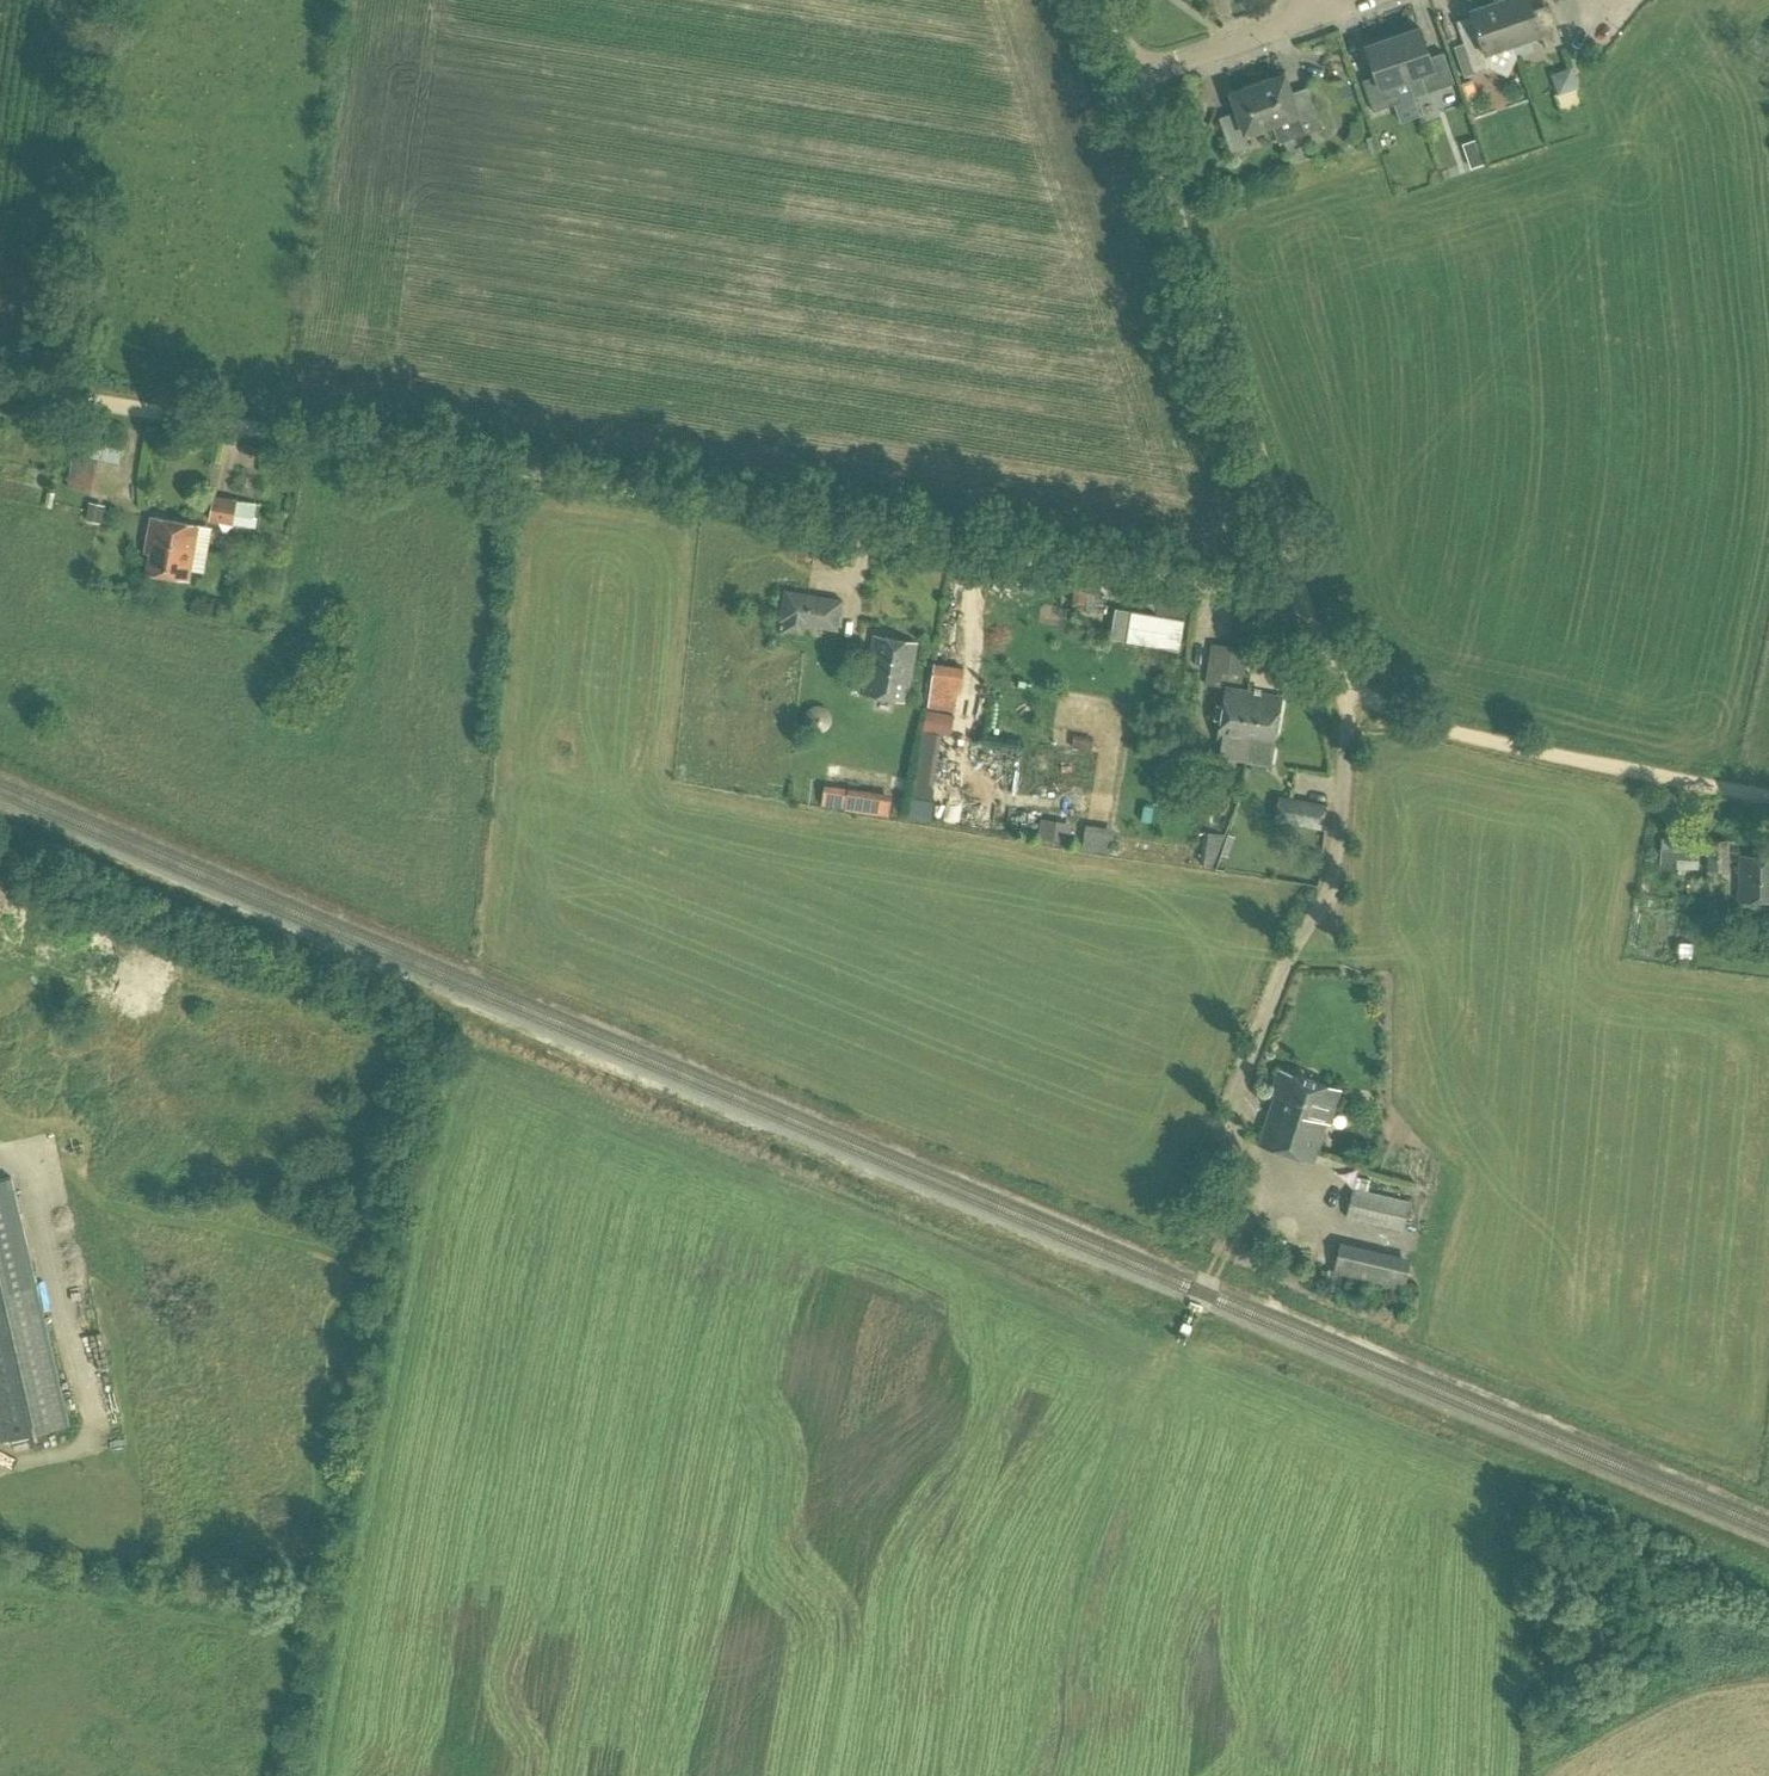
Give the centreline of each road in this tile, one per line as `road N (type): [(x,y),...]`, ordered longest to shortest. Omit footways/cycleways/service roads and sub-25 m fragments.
road 1 (track): [(1302,596),(0,379)]
road 2 (track): [(1302,596),(1340,674),(1393,713),(1583,764),(1768,794)]
road 3 (track): [(1302,596),(1172,201)]
road 4 (track): [(1239,1153),(1249,1212),(1188,1328)]
road 5 (residential): [(1130,80),(1307,19)]
road 6 (residential): [(1172,201),(1130,80)]

